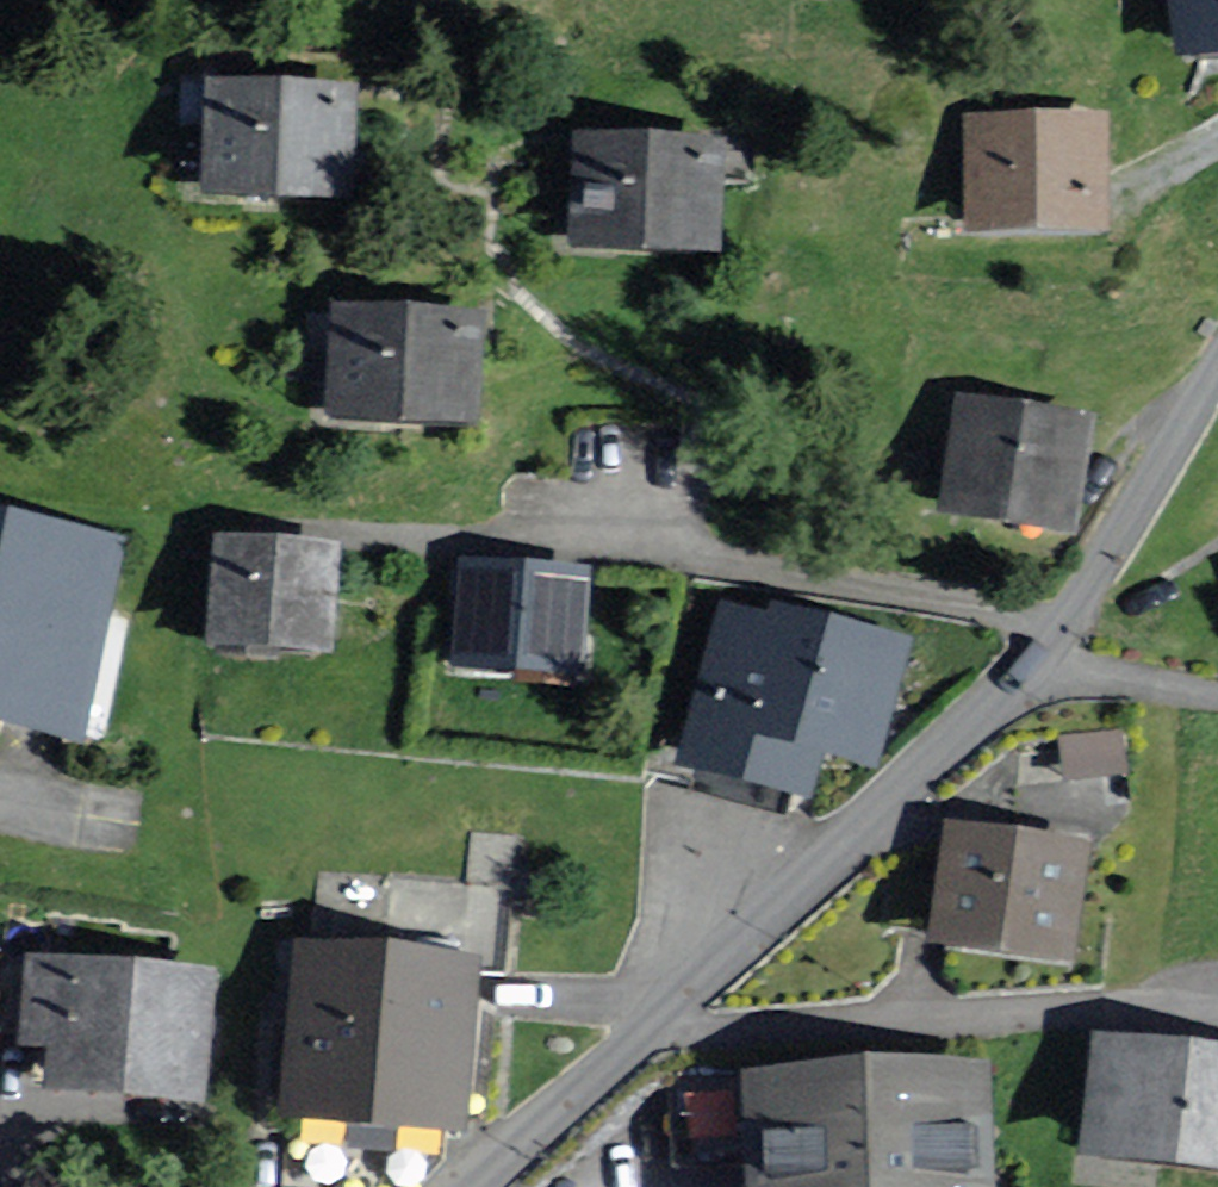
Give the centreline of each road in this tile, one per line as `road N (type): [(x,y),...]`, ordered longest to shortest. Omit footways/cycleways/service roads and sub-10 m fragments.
road 1 (residential): [(307,530),(742,568),(1012,615),(1051,636)]
road 2 (residential): [(644,1034),(1217,1004)]
road 3 (residential): [(1035,660),(644,1034)]
road 4 (residential): [(1217,376),(1051,636)]
road 5 (residential): [(644,1034),(471,1186)]
road 6 (residential): [(1217,698),(1035,660)]

